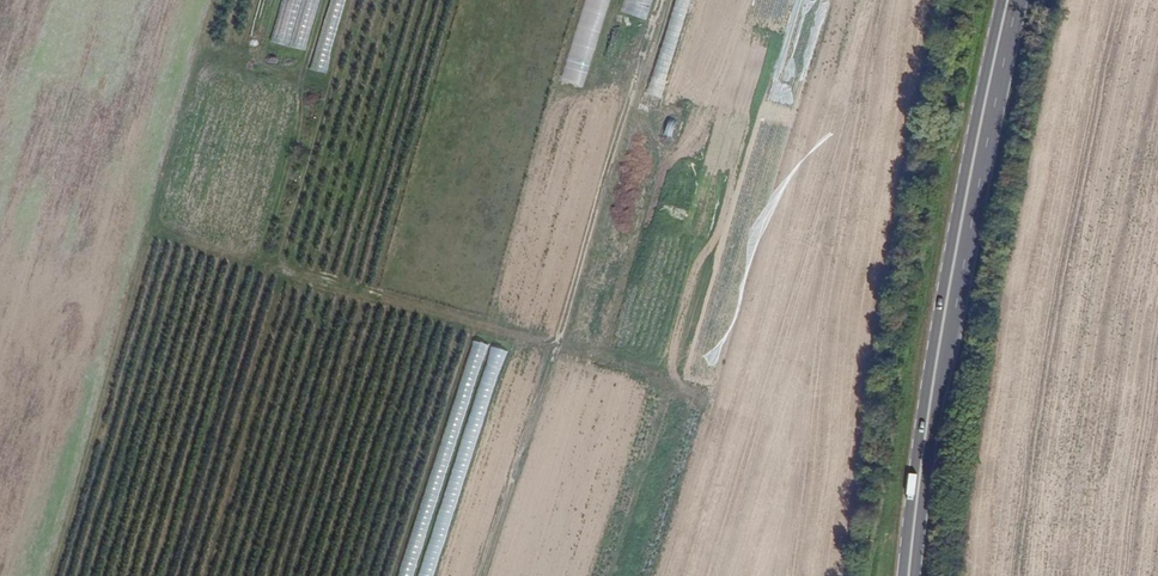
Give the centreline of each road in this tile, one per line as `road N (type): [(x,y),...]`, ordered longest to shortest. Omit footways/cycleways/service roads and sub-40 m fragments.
road 1 (primary): [(909,575),(933,403),(1013,0)]

